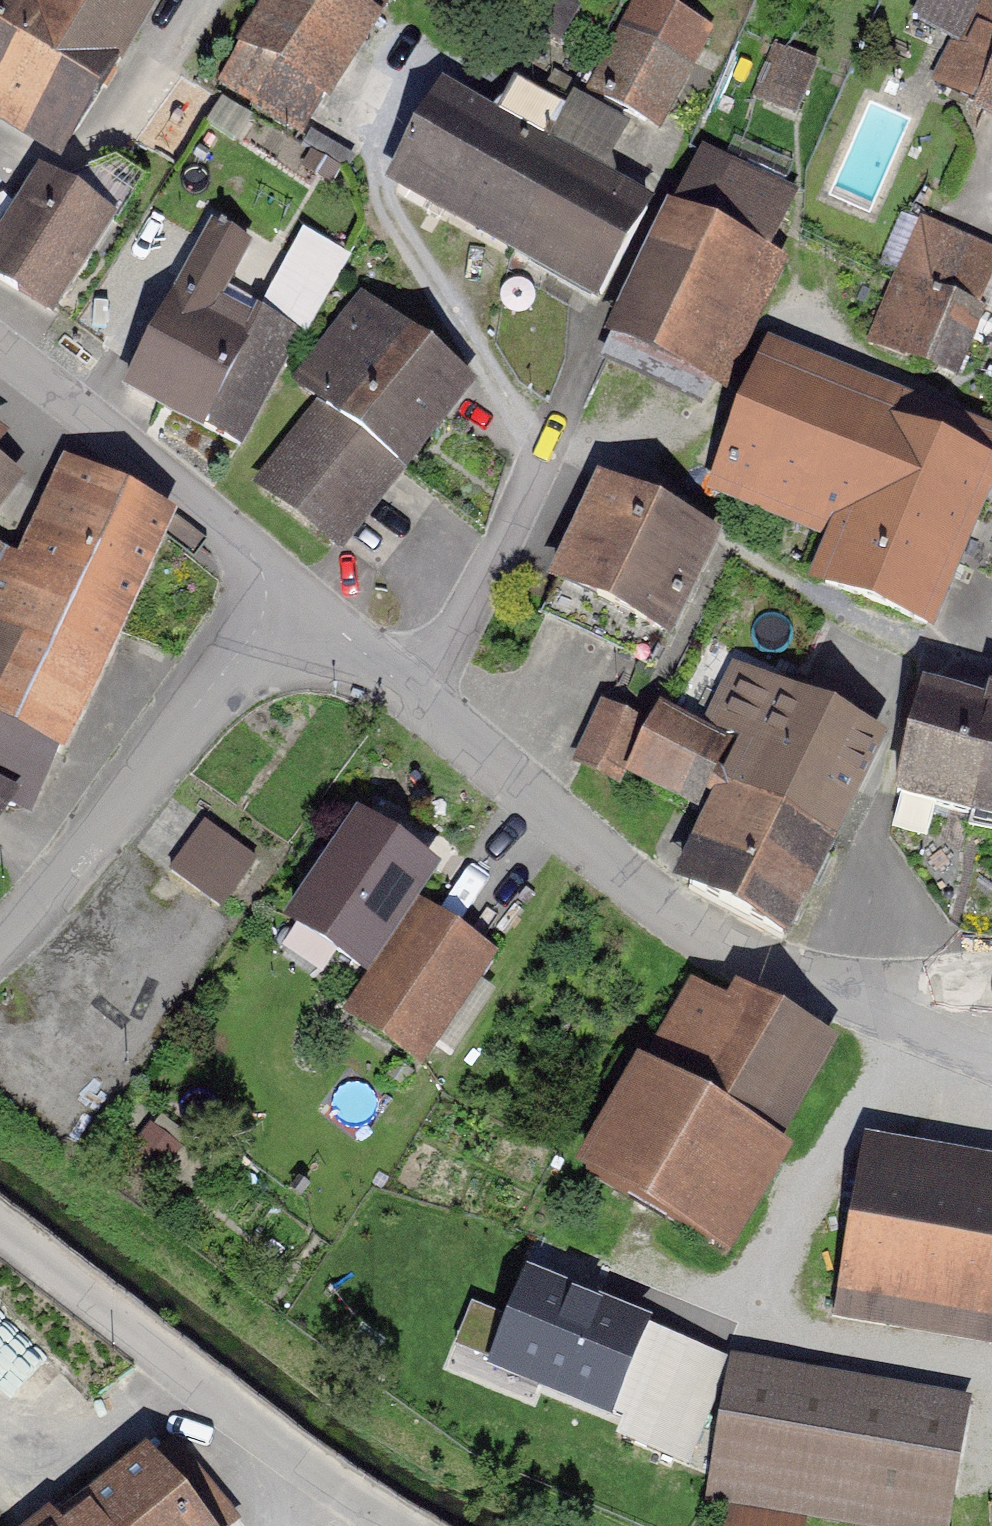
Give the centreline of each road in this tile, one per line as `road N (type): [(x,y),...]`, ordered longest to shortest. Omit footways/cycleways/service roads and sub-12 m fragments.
road 1 (residential): [(285,597),(419,700),(690,931),(793,989),(991,1047)]
road 2 (unclassified): [(0,1231),(225,1402),(406,1525)]
road 3 (residential): [(0,937),(54,888),(285,597)]
road 4 (residential): [(0,361),(285,597)]

